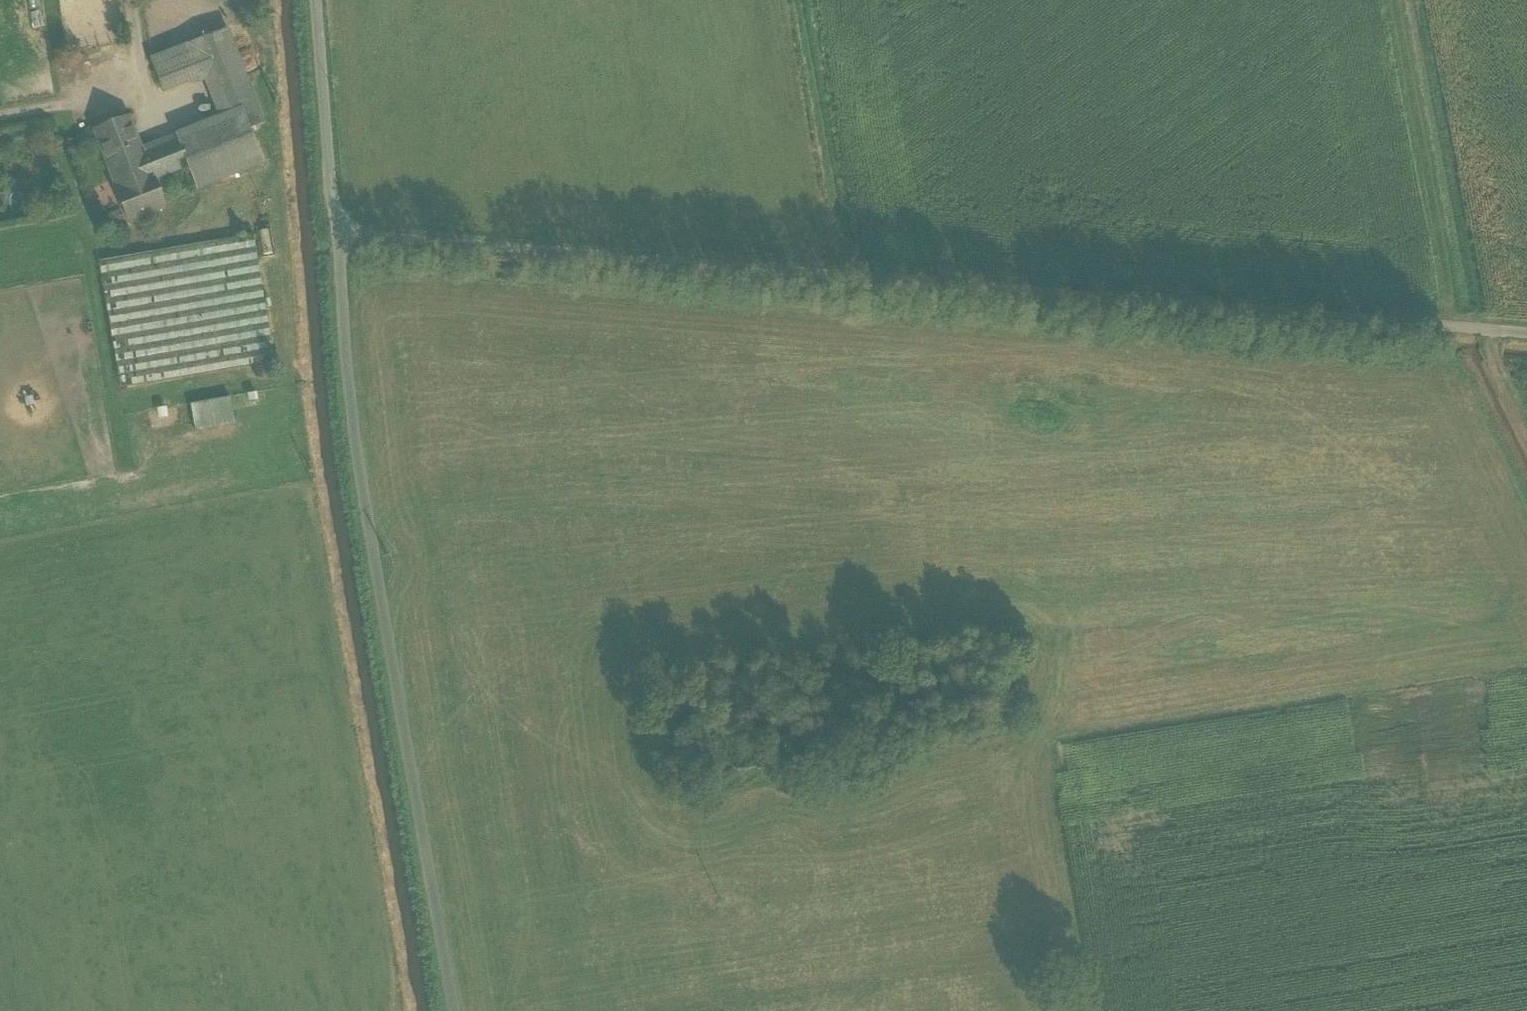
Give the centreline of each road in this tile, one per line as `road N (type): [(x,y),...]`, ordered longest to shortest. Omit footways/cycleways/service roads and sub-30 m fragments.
road 1 (unclassified): [(336,233),(1526,334)]
road 2 (track): [(455,1010),(356,438),(336,233)]
road 3 (track): [(1394,0),(1454,328)]
road 4 (unclassified): [(336,233),(316,0)]

